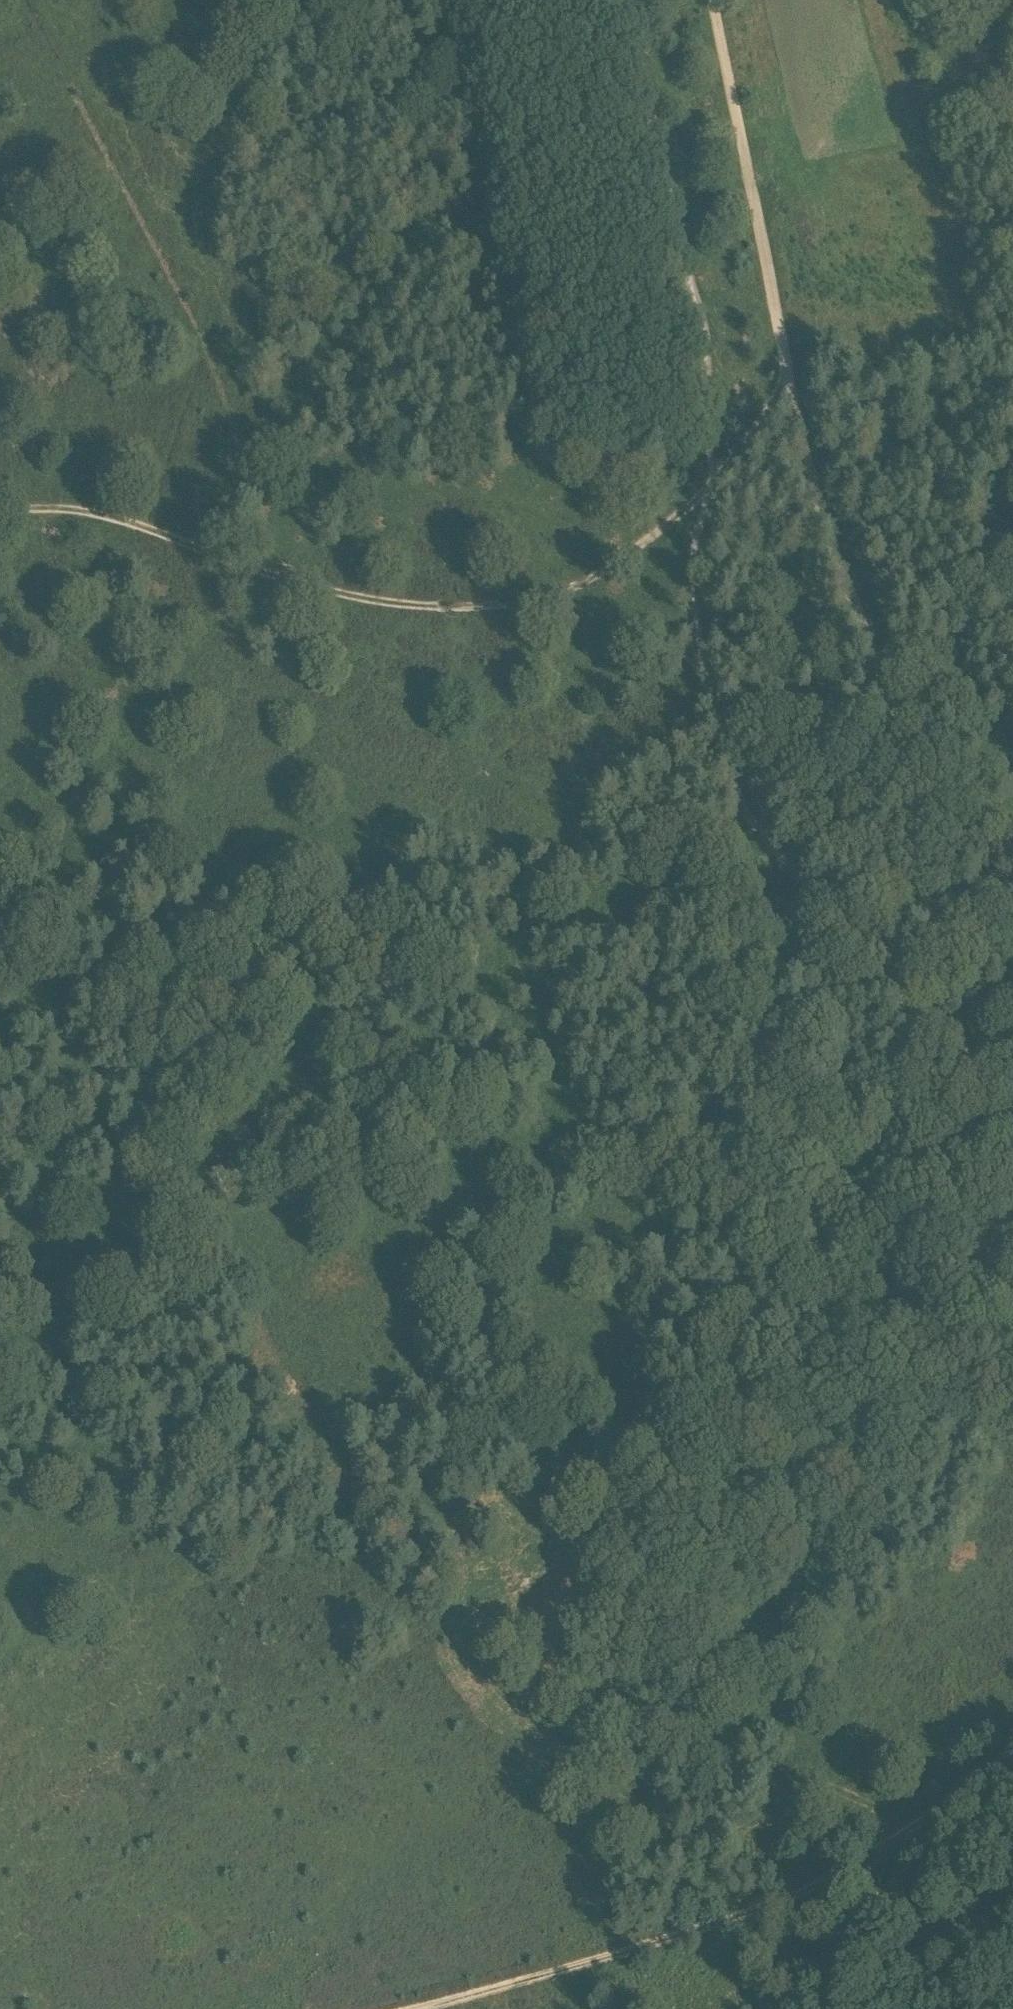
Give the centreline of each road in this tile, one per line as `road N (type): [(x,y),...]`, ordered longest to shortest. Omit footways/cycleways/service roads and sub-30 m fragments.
road 1 (track): [(0,517),(94,517),(319,591),(408,606),(539,598),(628,557),(663,528),(713,481),(783,376)]
road 2 (track): [(783,376),(920,808),(953,1031),(972,1087),(1012,1142)]
road 3 (track): [(1012,1748),(897,1839),(815,1886),(711,1924),(413,2008)]
road 4 (track): [(713,0),(783,376)]

